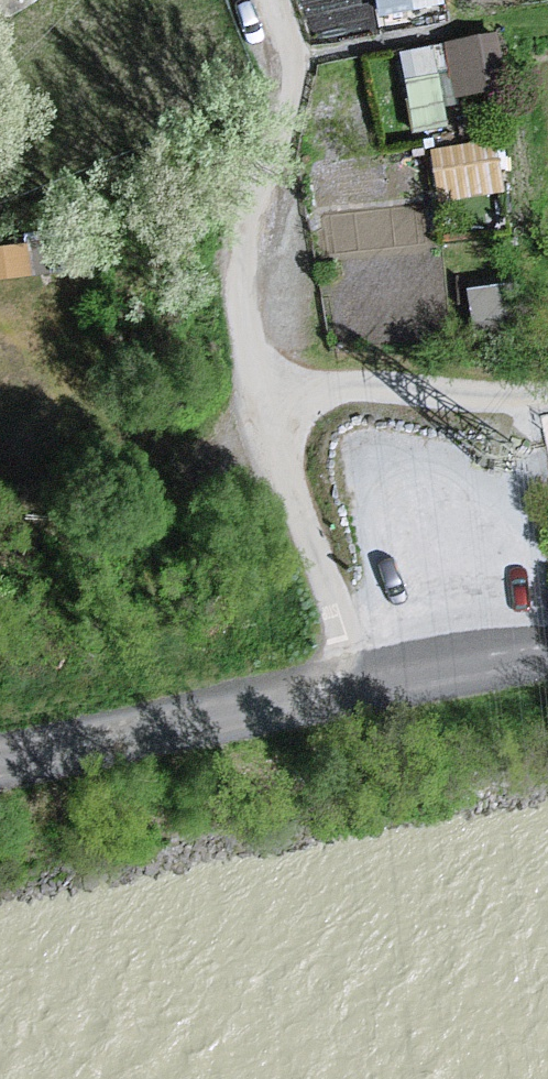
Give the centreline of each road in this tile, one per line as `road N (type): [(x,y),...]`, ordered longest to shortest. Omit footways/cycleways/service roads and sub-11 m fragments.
road 1 (track): [(547,412),(285,406),(258,259),(285,68),(260,0)]
road 2 (track): [(547,664),(343,700),(0,782)]
road 3 (track): [(285,406),(343,700)]

